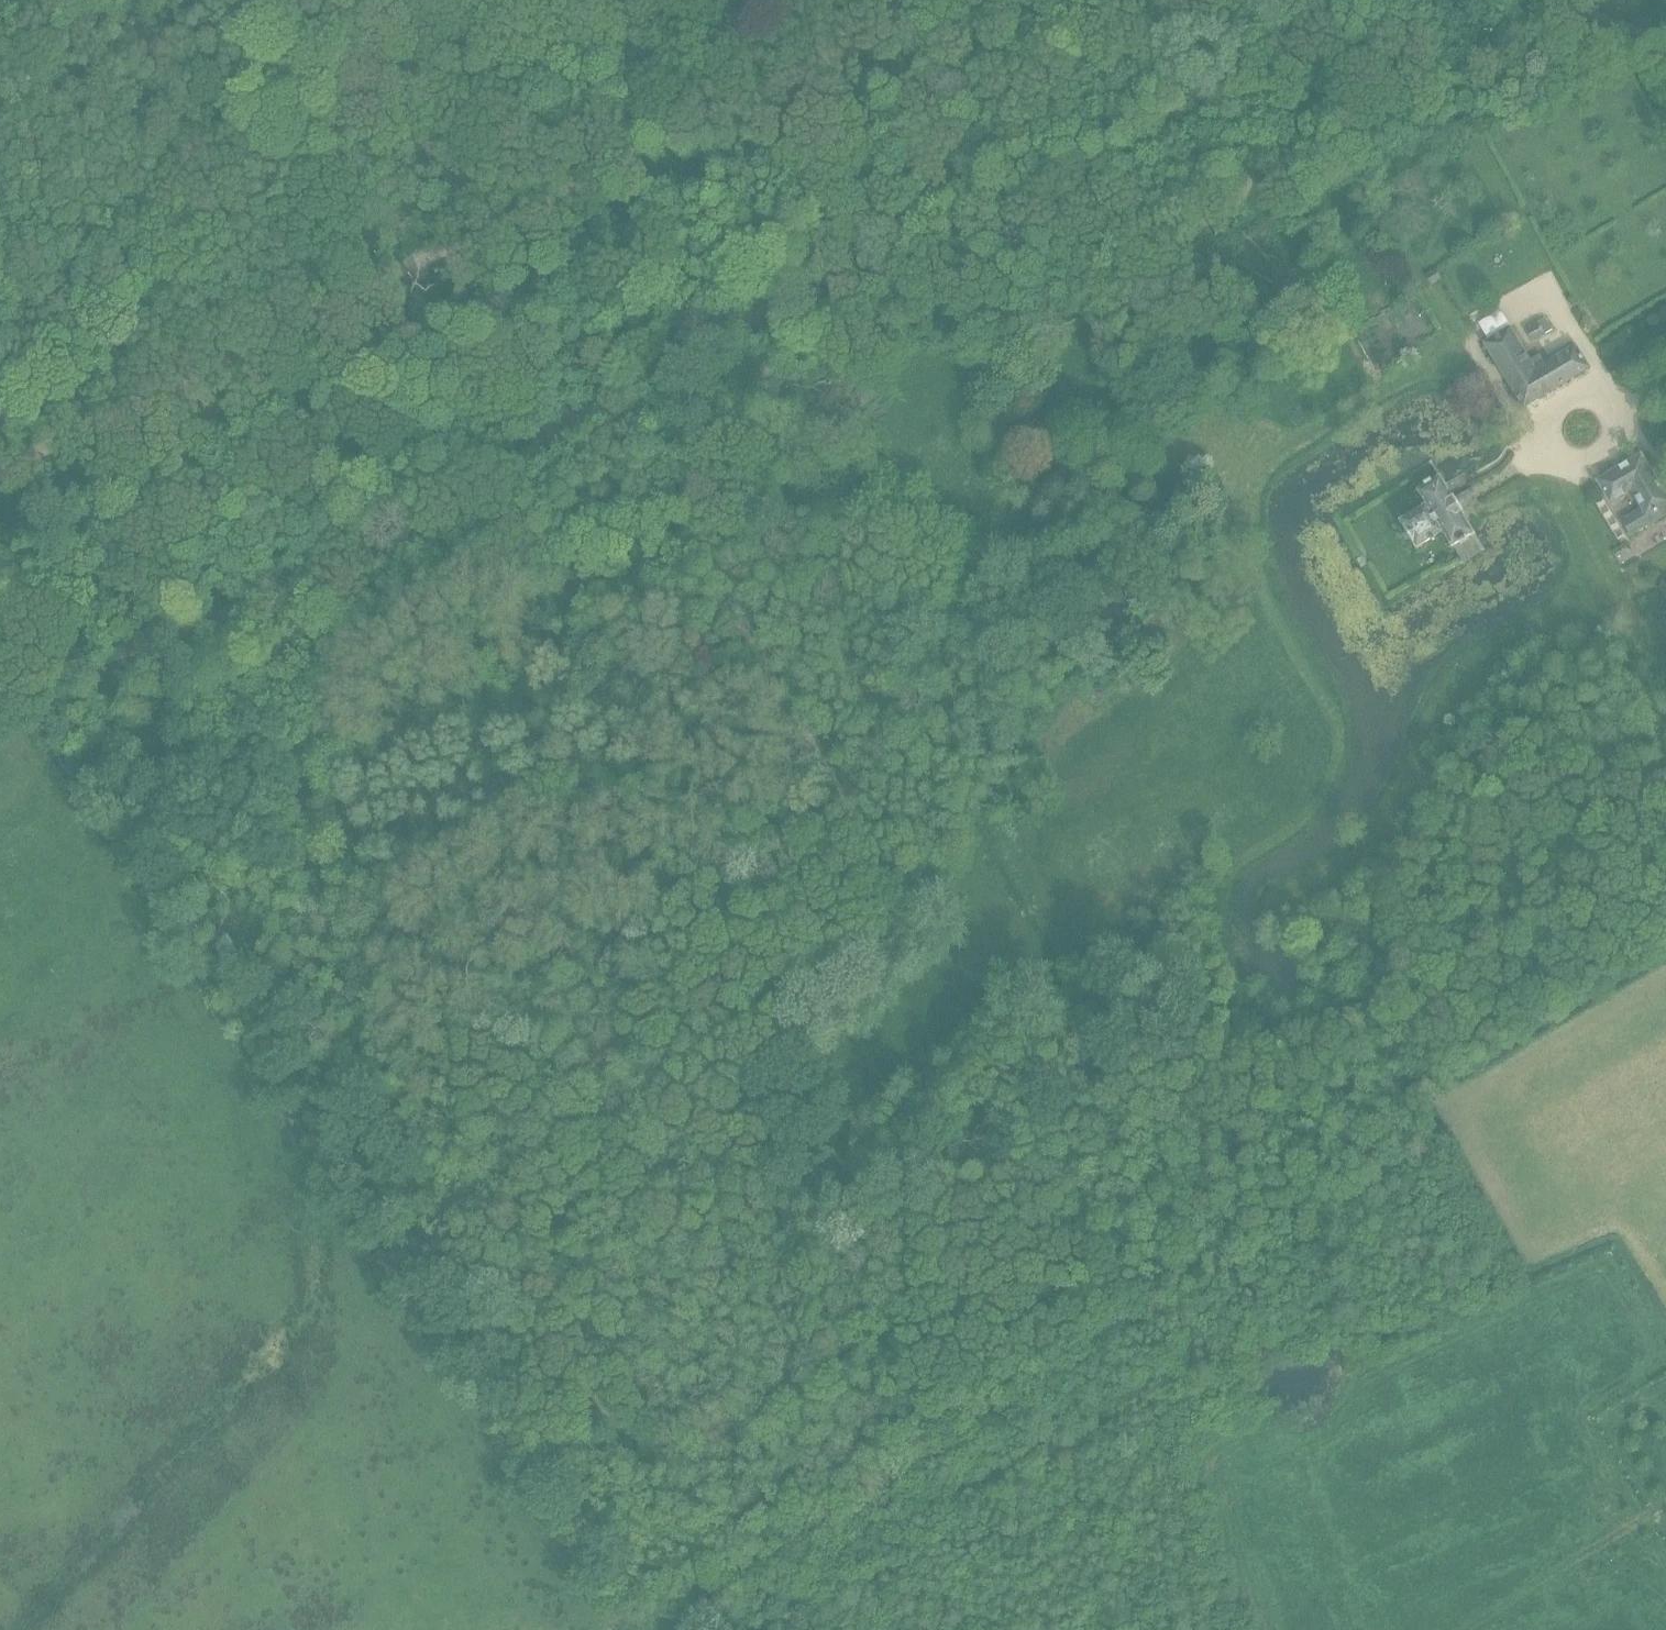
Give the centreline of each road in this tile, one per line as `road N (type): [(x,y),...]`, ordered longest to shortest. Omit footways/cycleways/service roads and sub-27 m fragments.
road 1 (track): [(0,693),(197,625),(342,562),(488,482),(819,268),(970,151),(1220,0)]

